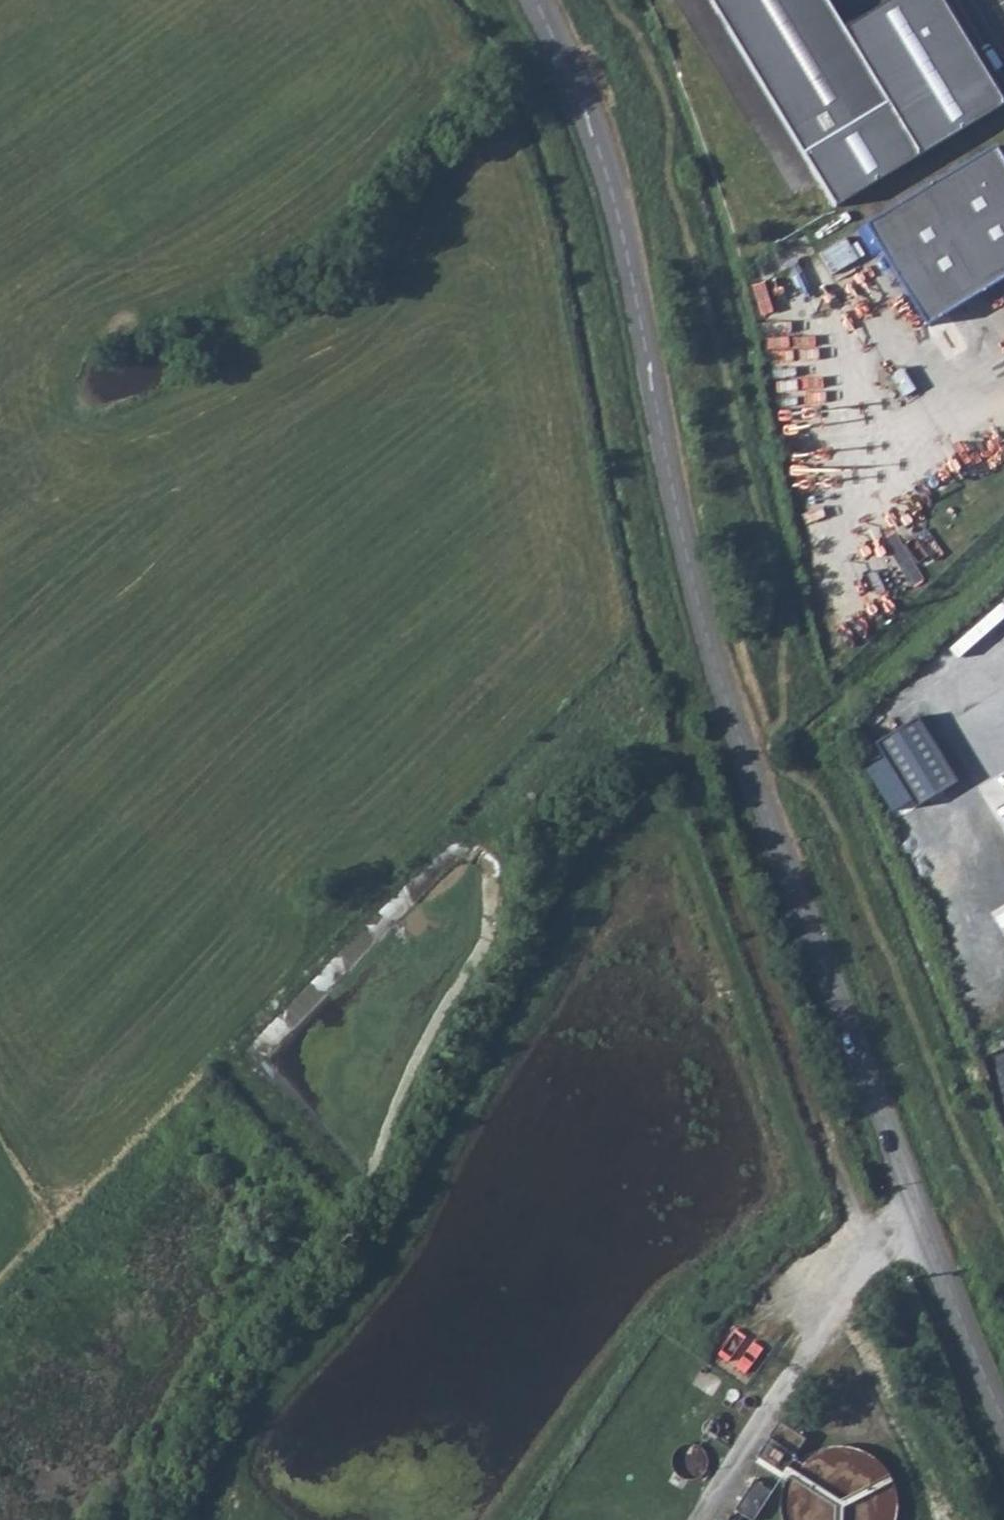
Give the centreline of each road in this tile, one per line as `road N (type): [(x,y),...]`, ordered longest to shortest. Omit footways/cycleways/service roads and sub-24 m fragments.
road 1 (tertiary): [(1003,1423),(724,691),(672,488),(607,165),(535,0)]

